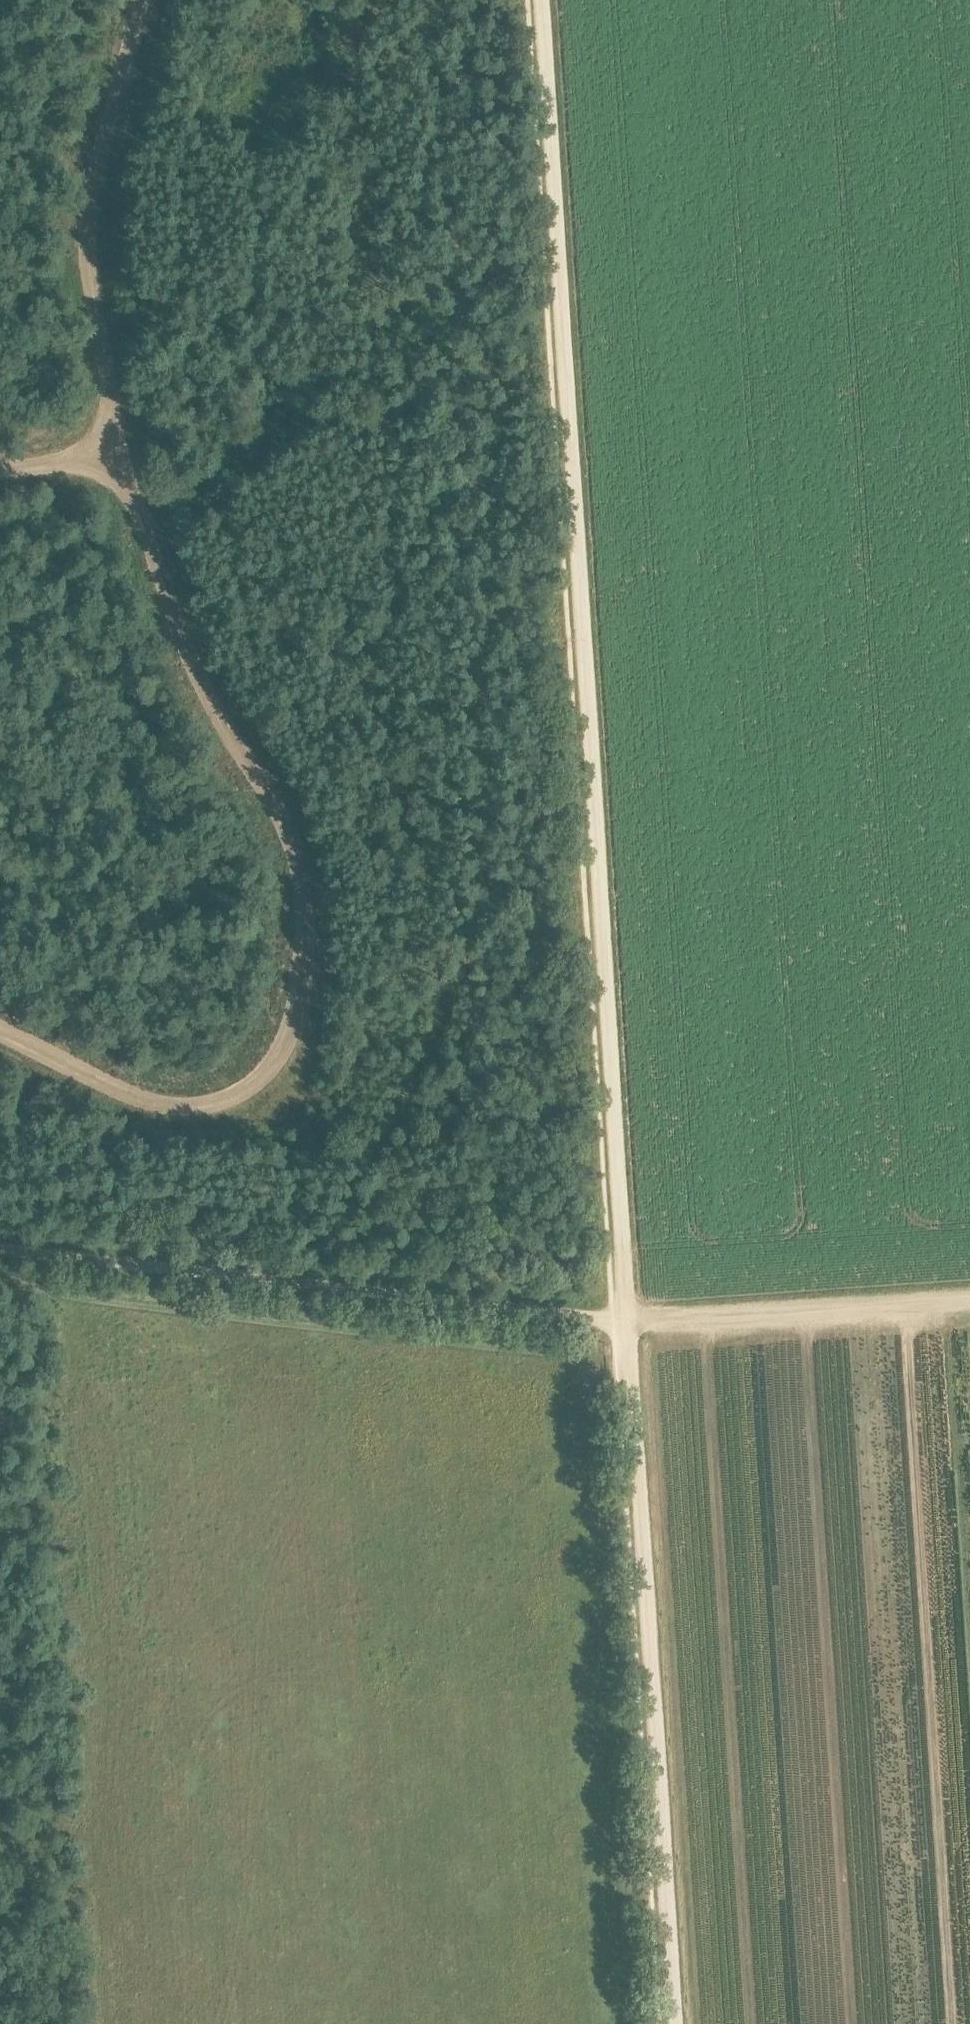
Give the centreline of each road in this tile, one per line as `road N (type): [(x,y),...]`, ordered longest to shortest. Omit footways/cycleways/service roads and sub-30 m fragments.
road 1 (track): [(0,1030),(137,1097),(213,1105),(269,1076),(296,1032),(301,1003),(305,927),(293,845),(188,653),(119,452),(85,262),(98,161),(142,0)]
road 2 (unclassified): [(628,1319),(542,0)]
road 3 (track): [(641,2023),(599,1381),(592,1365),(566,1348),(0,1279)]
road 4 (unclassified): [(676,2023),(628,1319)]
road 5 (unclassified): [(0,1244),(628,1319)]
road 6 (unclassified): [(628,1319),(969,1297)]
road 7 (track): [(119,452),(0,471)]

